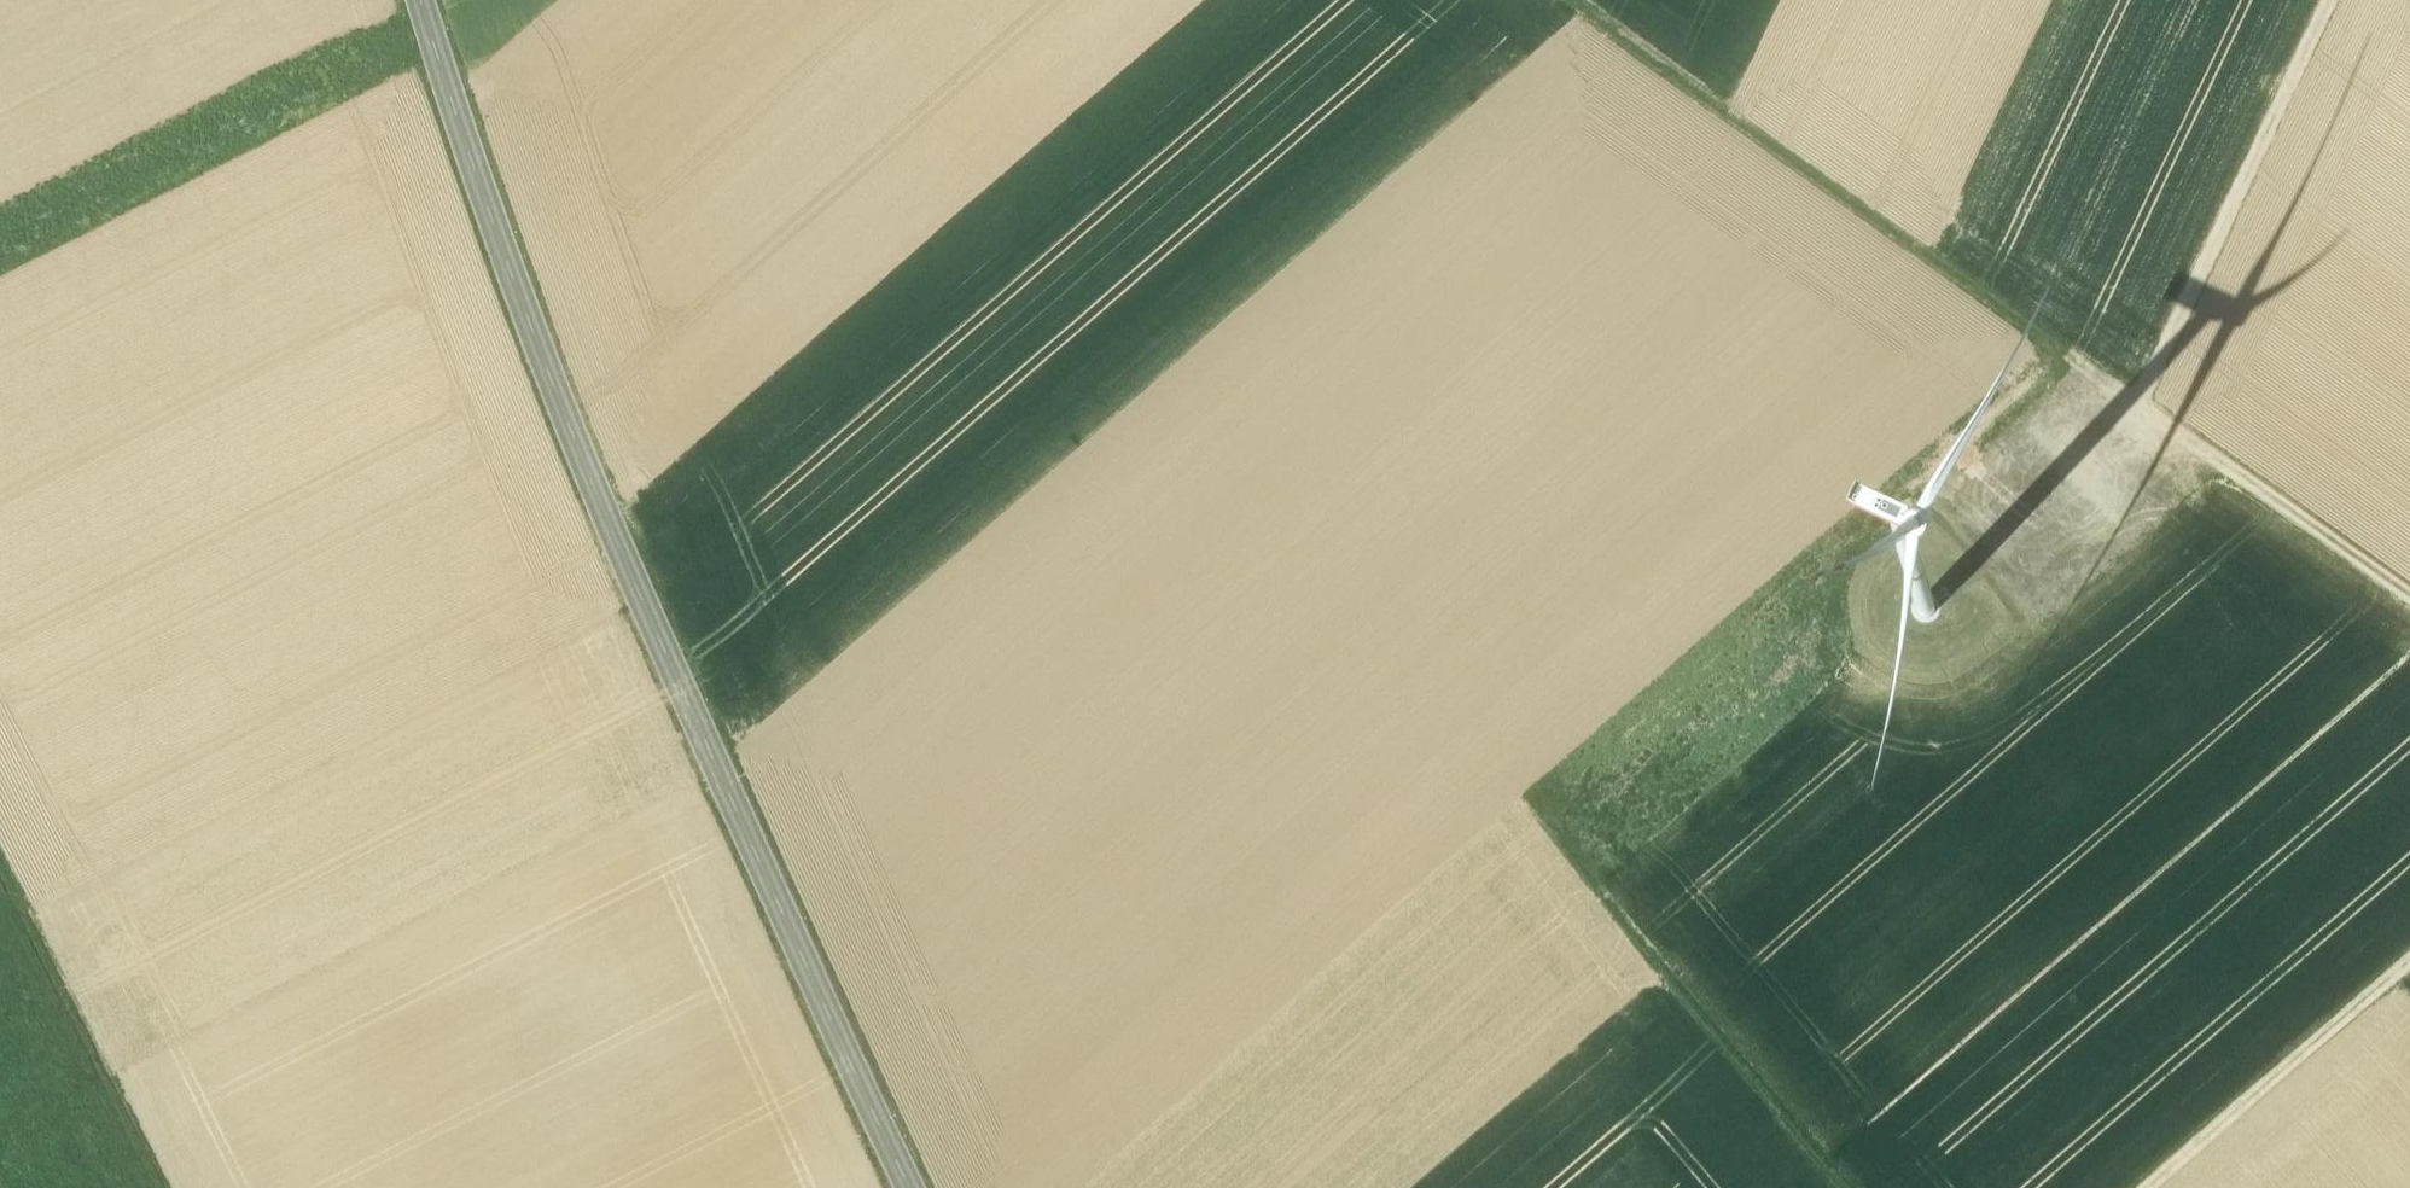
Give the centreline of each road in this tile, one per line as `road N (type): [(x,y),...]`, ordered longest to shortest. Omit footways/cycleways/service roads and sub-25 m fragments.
road 1 (tertiary): [(915,1187),(621,546),(424,0)]
road 2 (track): [(2409,594),(1571,0)]
road 3 (track): [(2329,0),(2138,400),(1986,547)]
road 4 (track): [(172,1187),(0,852)]
road 5 (track): [(2409,997),(2191,1187)]
road 6 (track): [(1678,990),(1850,1187)]

